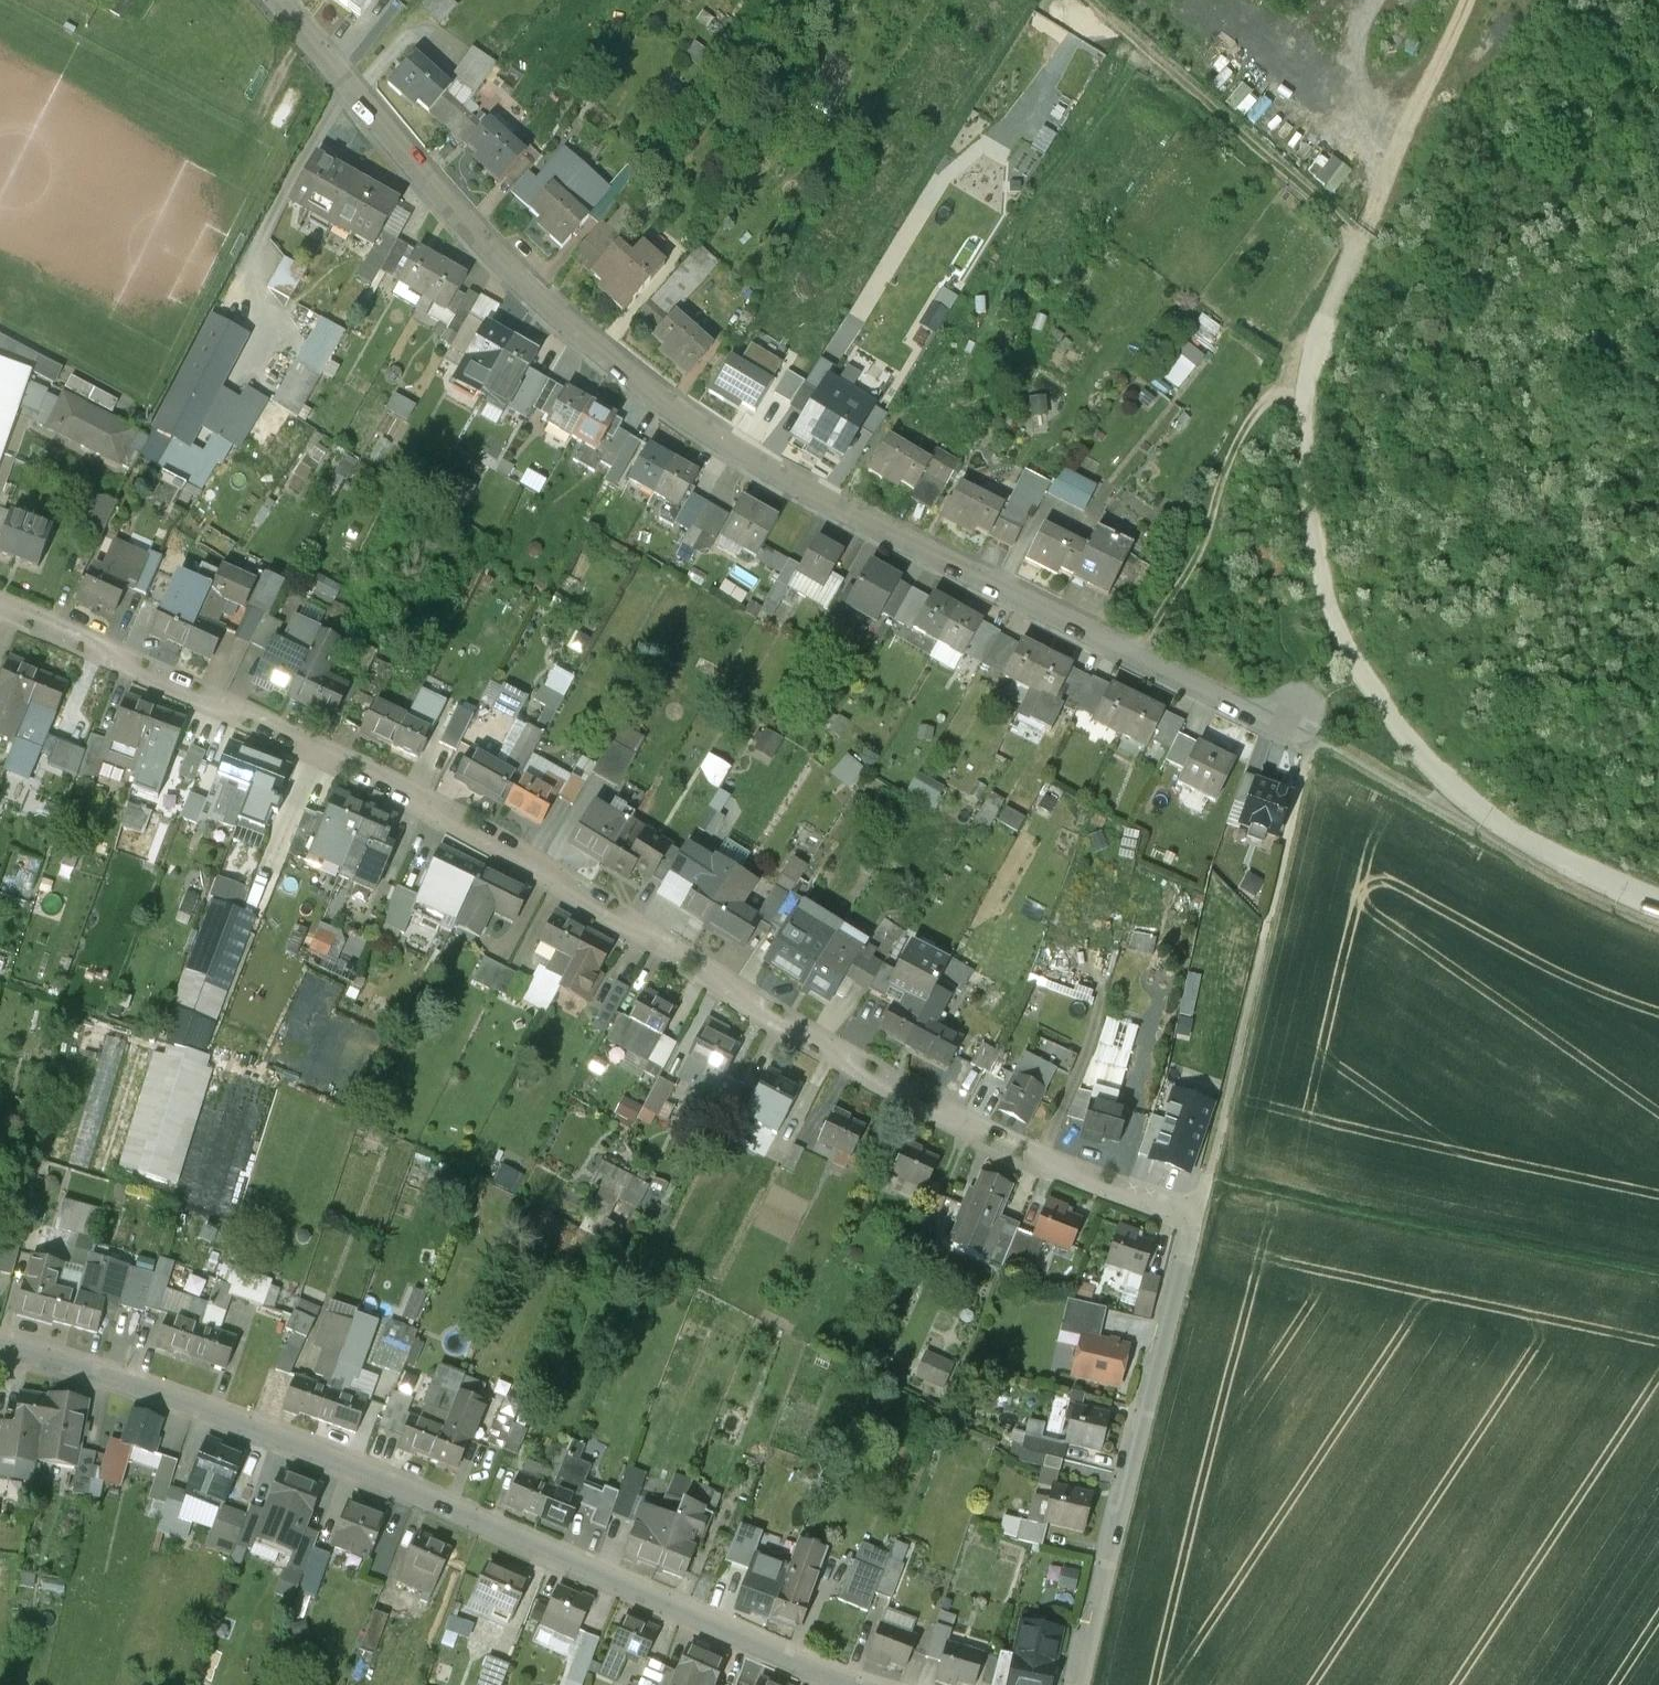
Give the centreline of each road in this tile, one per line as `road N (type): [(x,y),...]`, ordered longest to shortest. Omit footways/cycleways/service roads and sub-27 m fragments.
road 1 (residential): [(1195,1215),(1044,1159),(838,1056),(553,873),(415,797),(255,718),(0,611)]
road 2 (residential): [(278,0),(527,282),(696,425),(780,477),(1284,727),(1294,709)]
road 3 (residential): [(855,1684),(416,1492),(71,1366),(0,1349)]
road 4 (residential): [(1081,1684),(1195,1215)]
road 5 (track): [(1356,242),(1091,0)]
road 6 (track): [(1135,656),(1195,557),(1257,402),(1312,367)]

